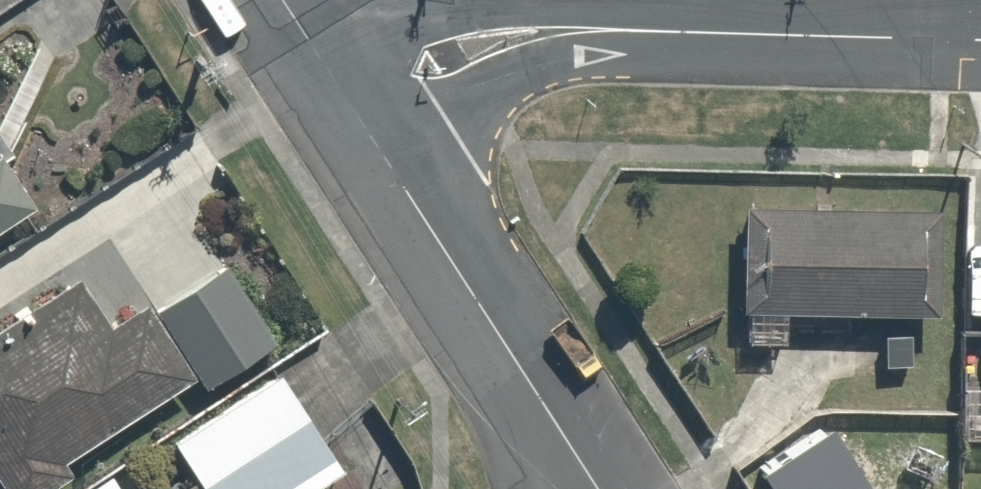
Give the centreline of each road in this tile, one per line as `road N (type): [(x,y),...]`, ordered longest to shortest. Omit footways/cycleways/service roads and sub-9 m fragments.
road 1 (residential): [(355,107),(412,65),(535,35),(653,30),(980,39)]
road 2 (residential): [(355,107),(594,488)]
road 3 (residential): [(286,0),(355,107)]

